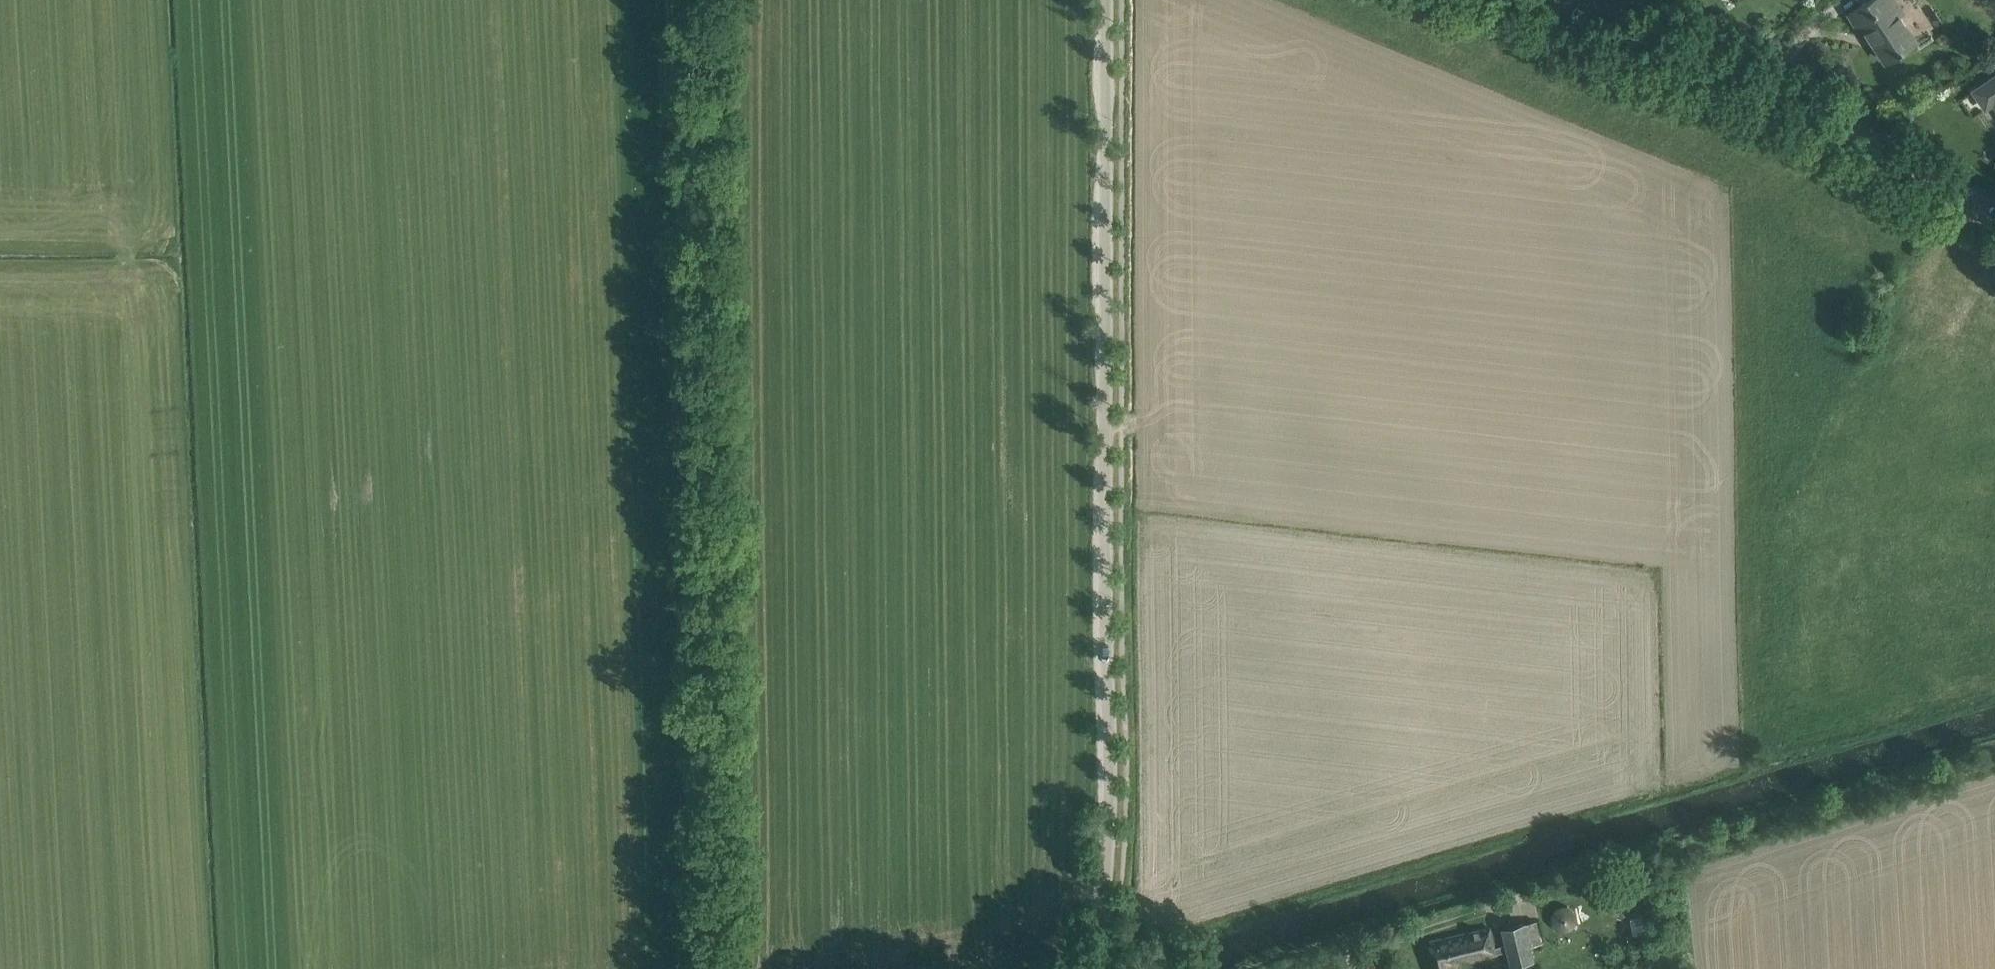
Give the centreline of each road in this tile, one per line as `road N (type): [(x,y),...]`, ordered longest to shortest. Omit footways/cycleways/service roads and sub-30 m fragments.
road 1 (tertiary): [(1094,968),(1109,797),(1107,0)]
road 2 (unclassified): [(1994,220),(1771,87),(1575,9)]

